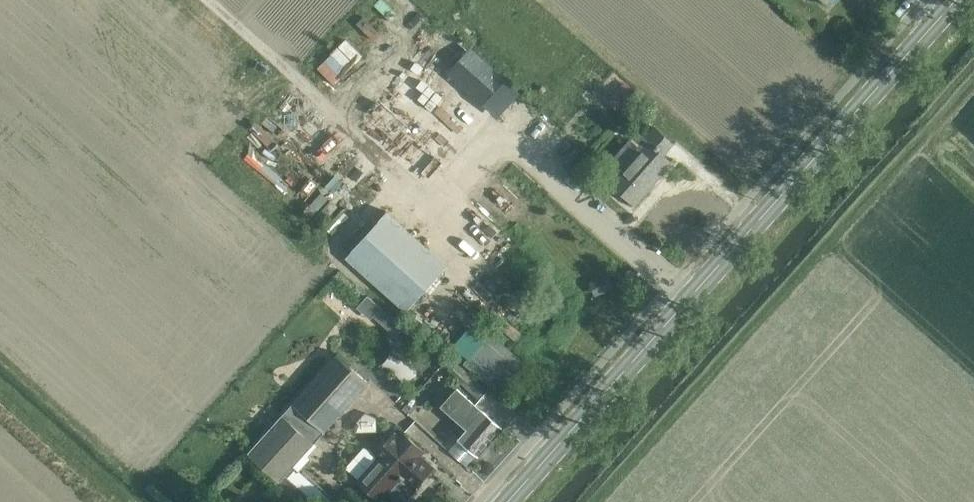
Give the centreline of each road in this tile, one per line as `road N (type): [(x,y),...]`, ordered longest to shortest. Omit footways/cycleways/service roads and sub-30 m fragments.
road 1 (secondary): [(512,501),(959,0)]
road 2 (track): [(697,295),(508,139),(441,205),(210,0)]

